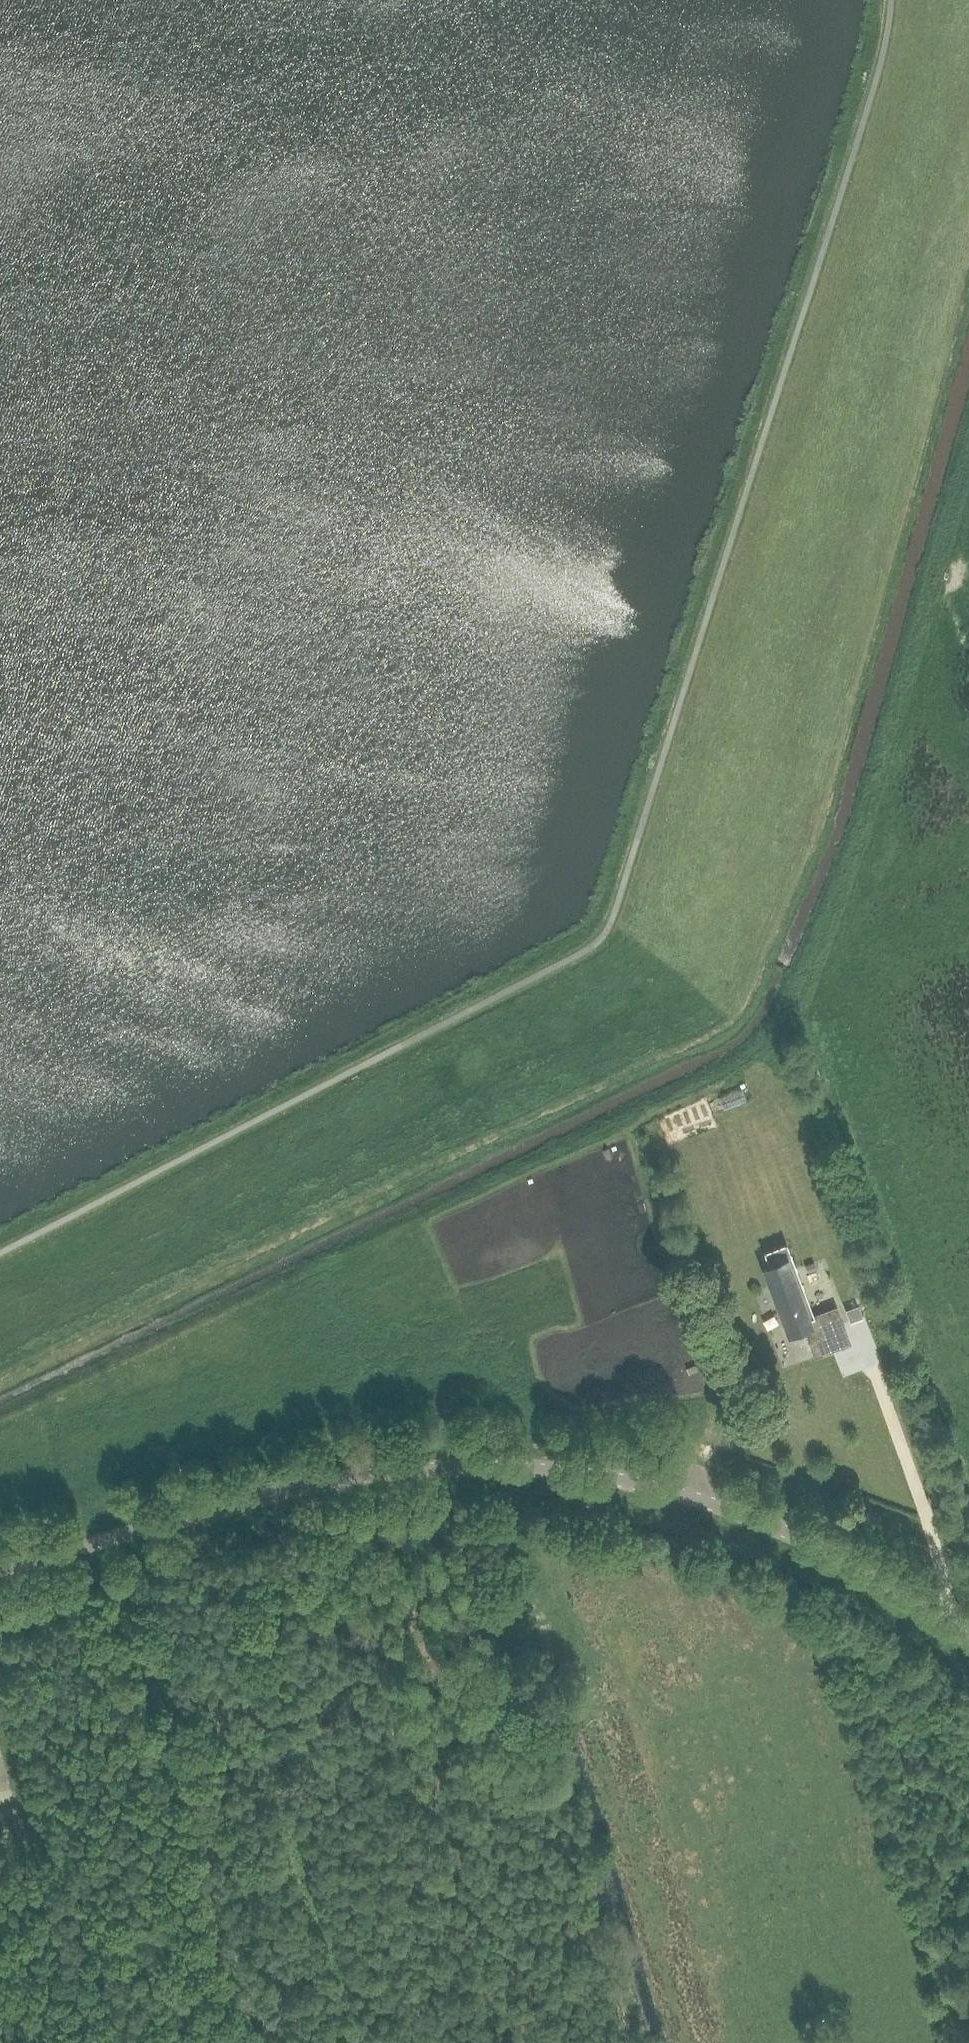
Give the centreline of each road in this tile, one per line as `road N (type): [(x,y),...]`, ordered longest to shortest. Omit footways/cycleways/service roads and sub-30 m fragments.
road 1 (unclassified): [(968,1640),(831,1552),(691,1498),(596,1476),(502,1469),(397,1466),(288,1488),(0,1570)]

